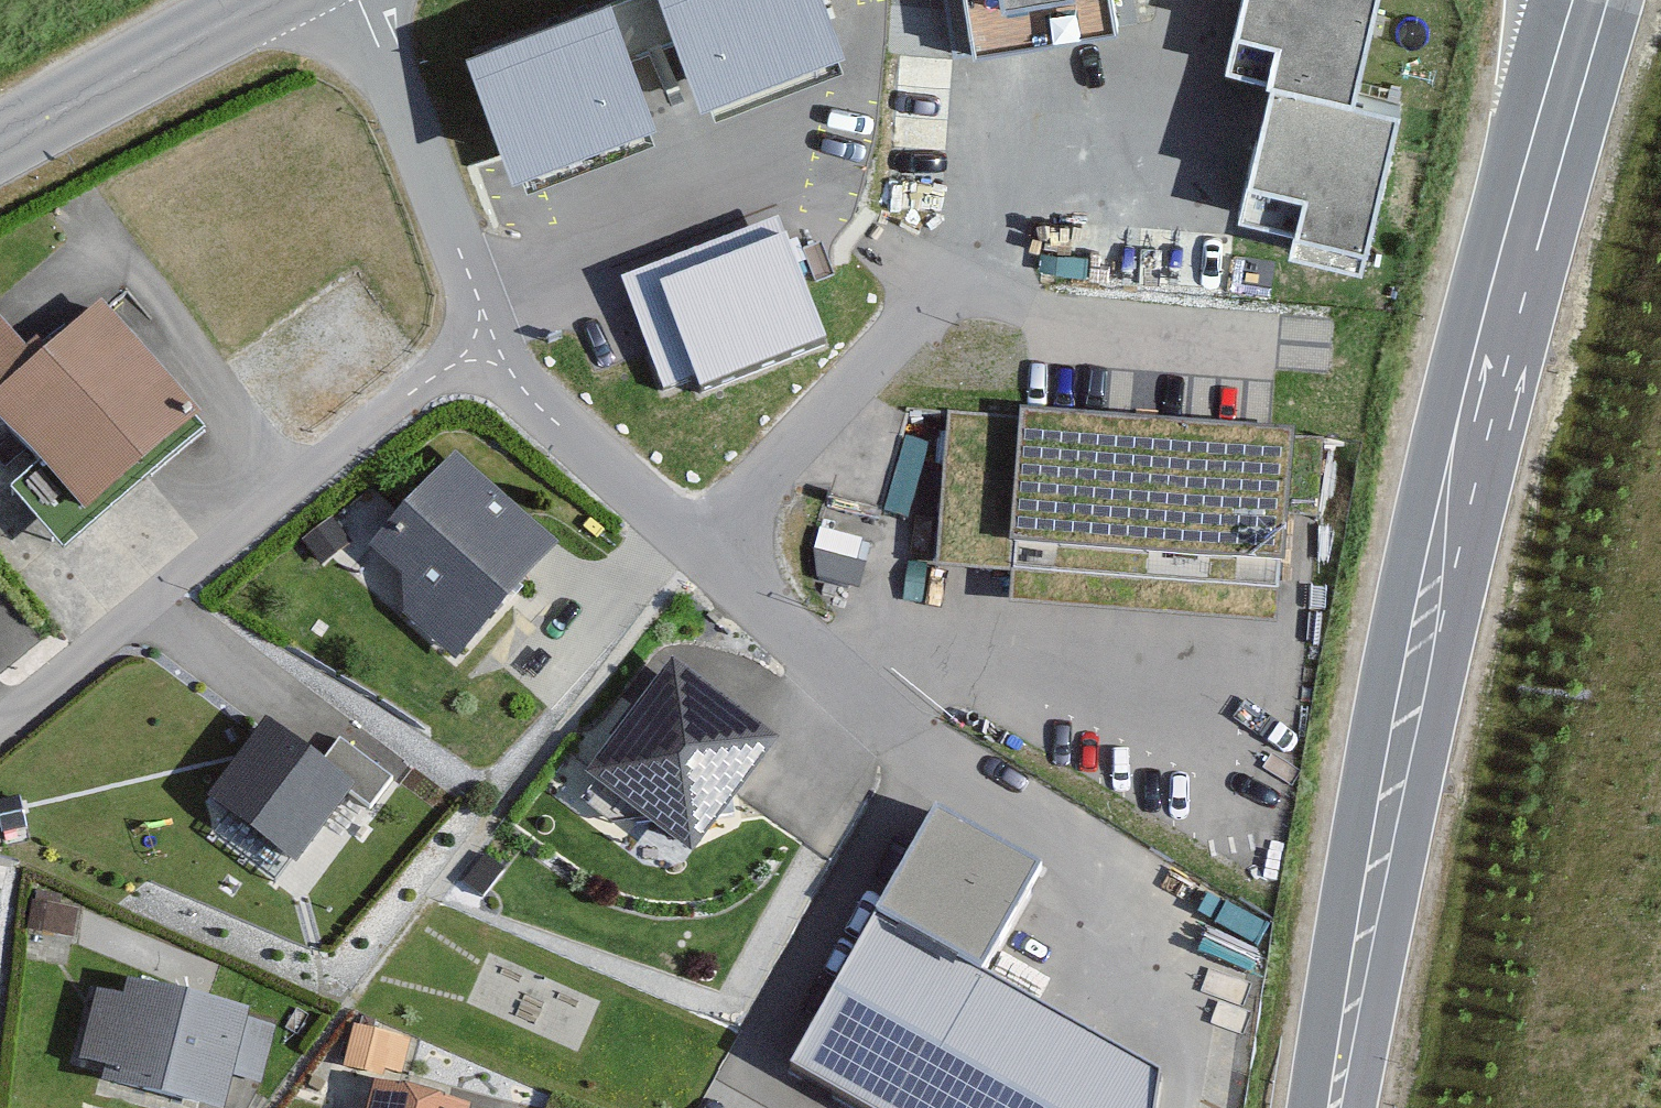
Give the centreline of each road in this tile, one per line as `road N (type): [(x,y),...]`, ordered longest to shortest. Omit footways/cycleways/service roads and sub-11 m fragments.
road 1 (primary): [(1580,0),(1459,499),(1357,967),(1335,1107)]
road 2 (residential): [(697,545),(938,288),(1264,334)]
road 3 (residential): [(849,667),(1230,971),(1180,1107)]
road 4 (residential): [(0,704),(175,563),(481,337)]
road 5 (residential): [(849,667),(945,651),(1201,702)]
road 6 (residential): [(362,0),(481,337)]
road 7 (residential): [(481,337),(697,545)]
road 8 (tertiary): [(259,0),(0,132)]
road 9 (residential): [(697,545),(849,667)]

